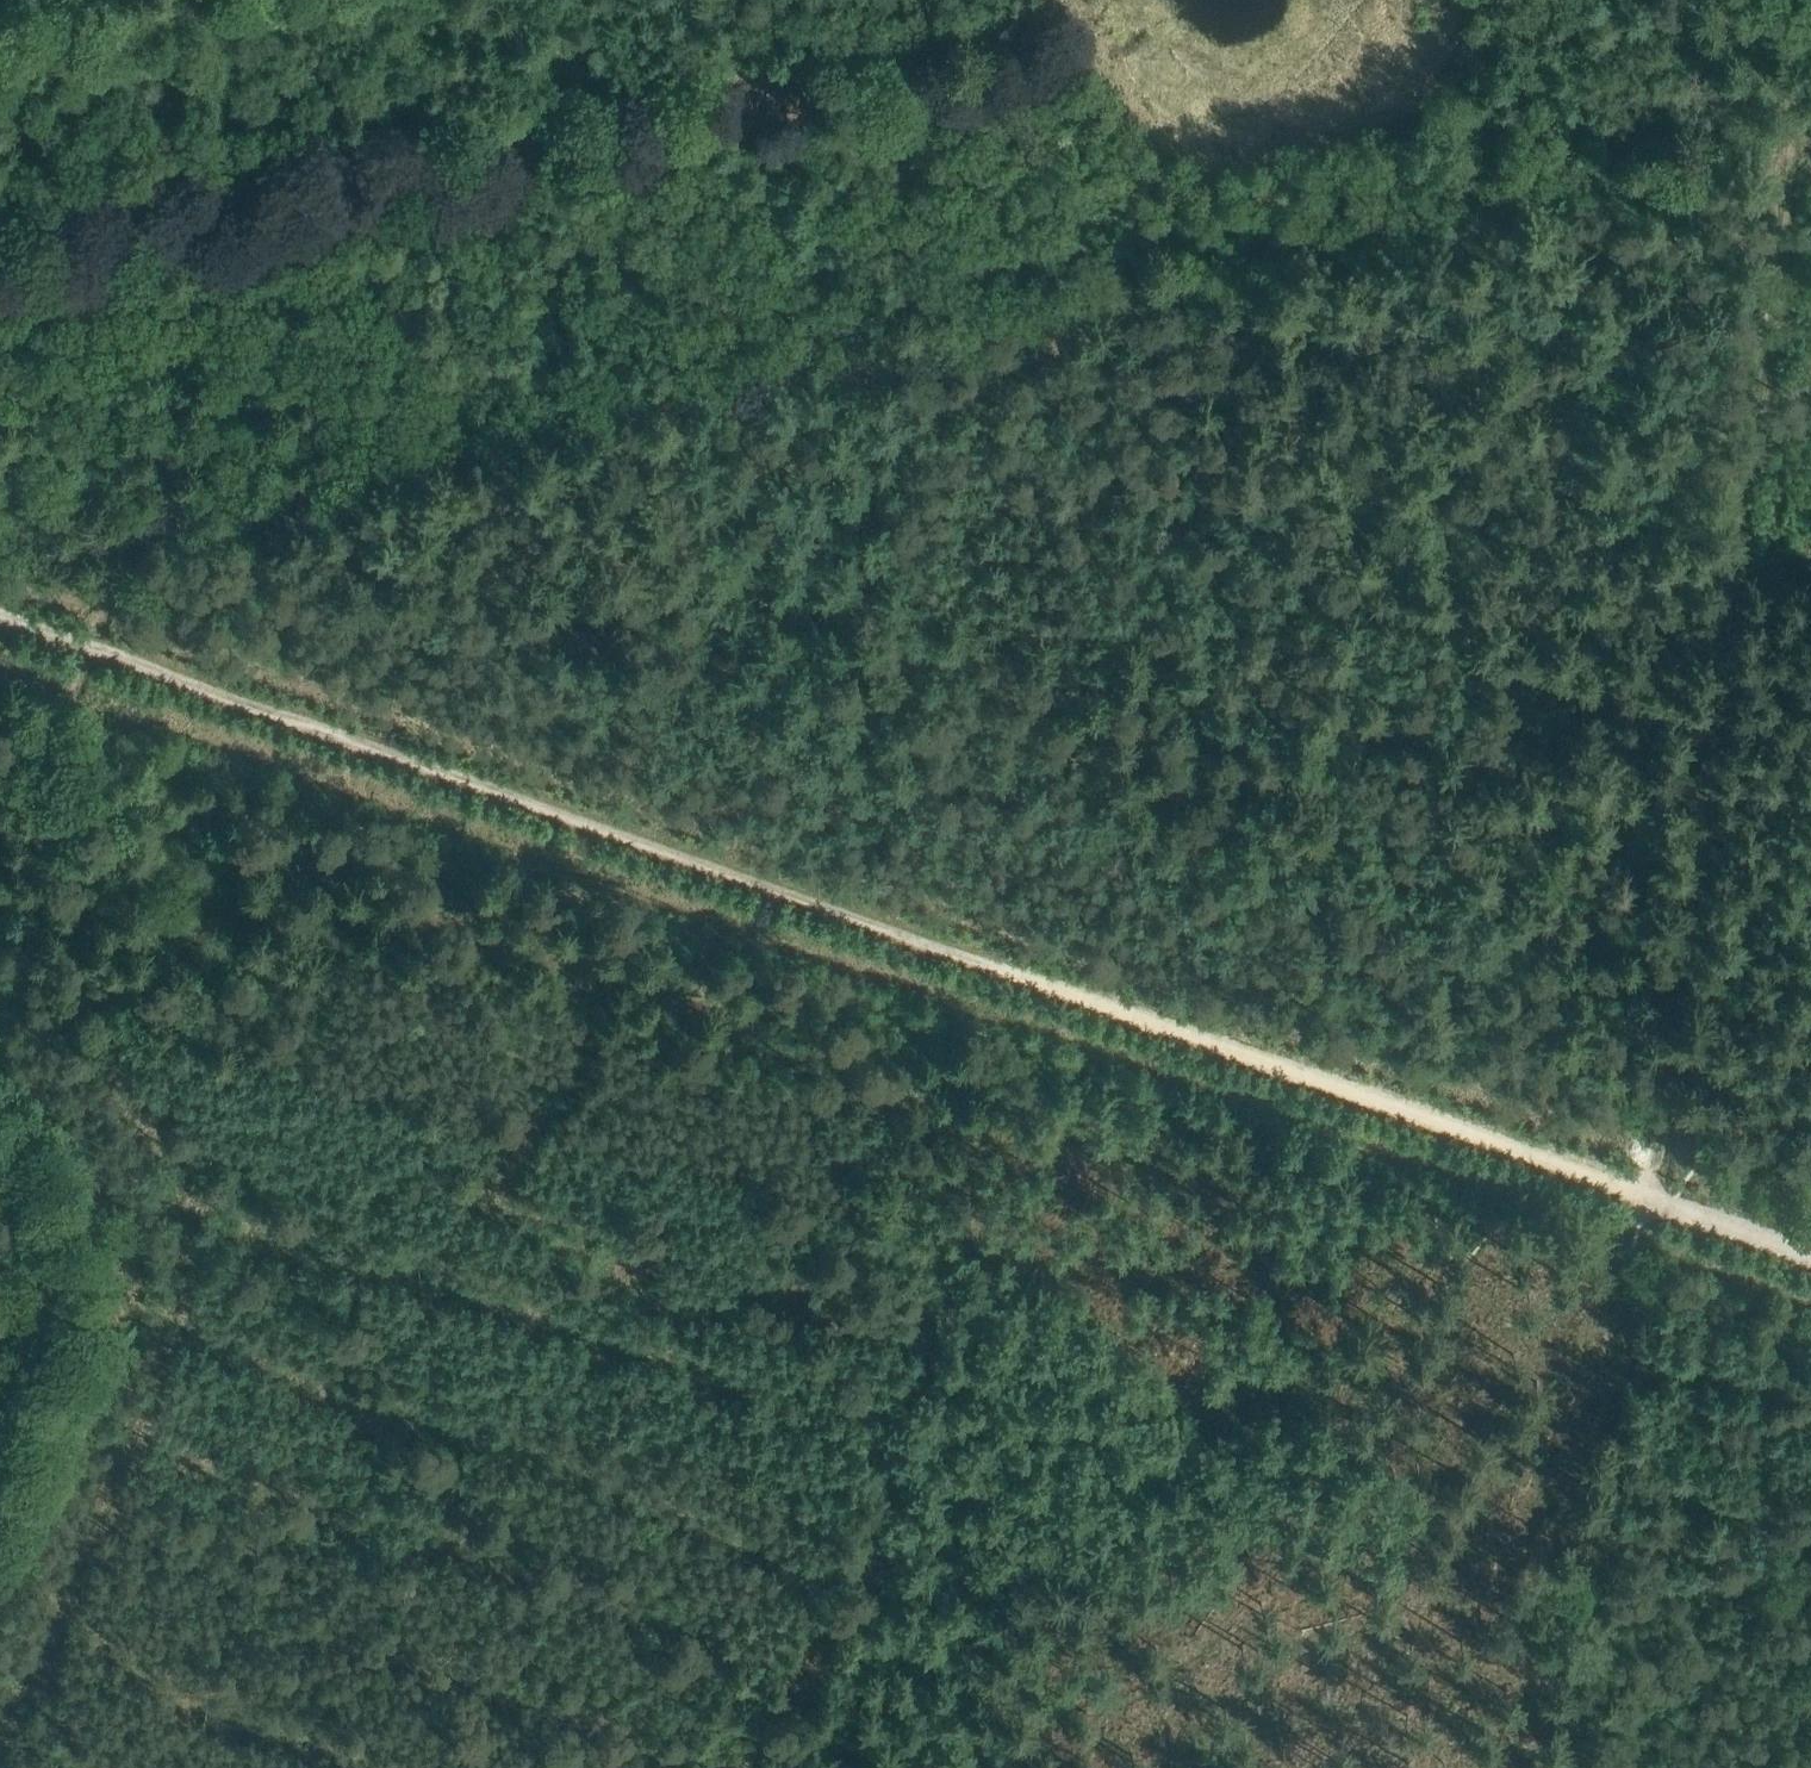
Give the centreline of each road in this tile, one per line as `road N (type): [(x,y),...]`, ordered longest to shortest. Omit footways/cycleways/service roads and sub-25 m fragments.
road 1 (track): [(0,1109),(47,1140),(86,1185),(111,1257),(55,1418),(0,1513)]

